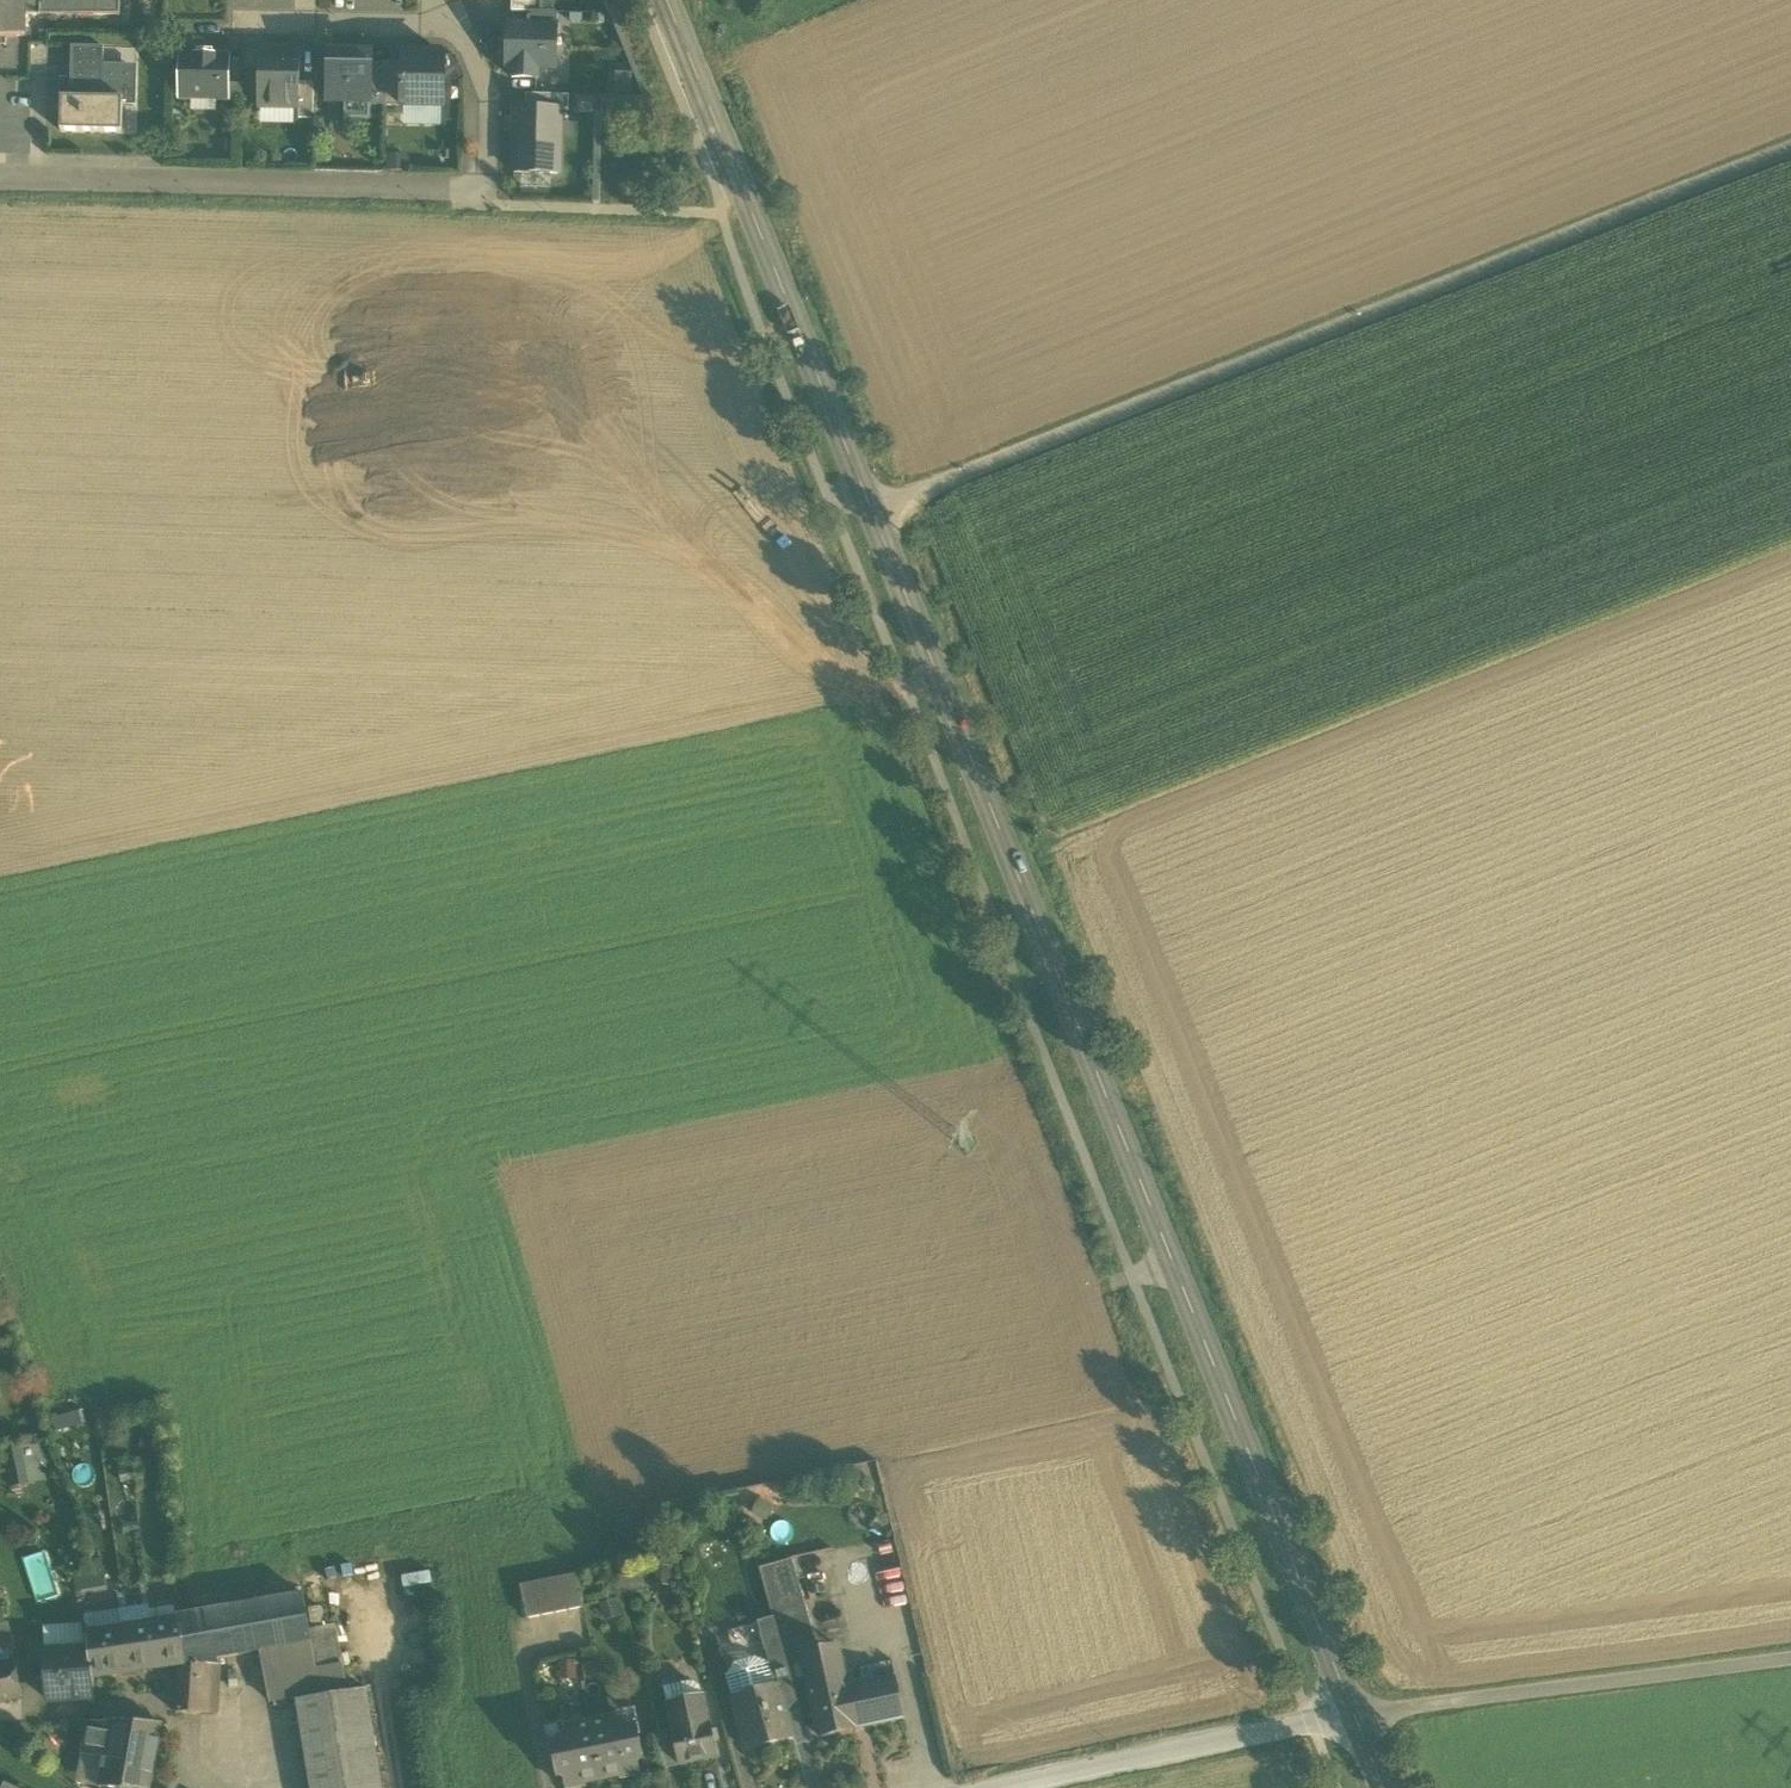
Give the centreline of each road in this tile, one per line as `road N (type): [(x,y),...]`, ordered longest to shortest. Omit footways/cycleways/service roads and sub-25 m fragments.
road 1 (secondary): [(666,0),(1353,1710)]
road 2 (track): [(1790,150),(872,512)]
road 3 (residential): [(0,172),(482,188),(488,87),(463,30)]
road 4 (unclassified): [(1353,1710),(1790,1655)]
road 5 (residential): [(992,1787),(1353,1710)]
road 6 (residential): [(463,30),(244,24)]

